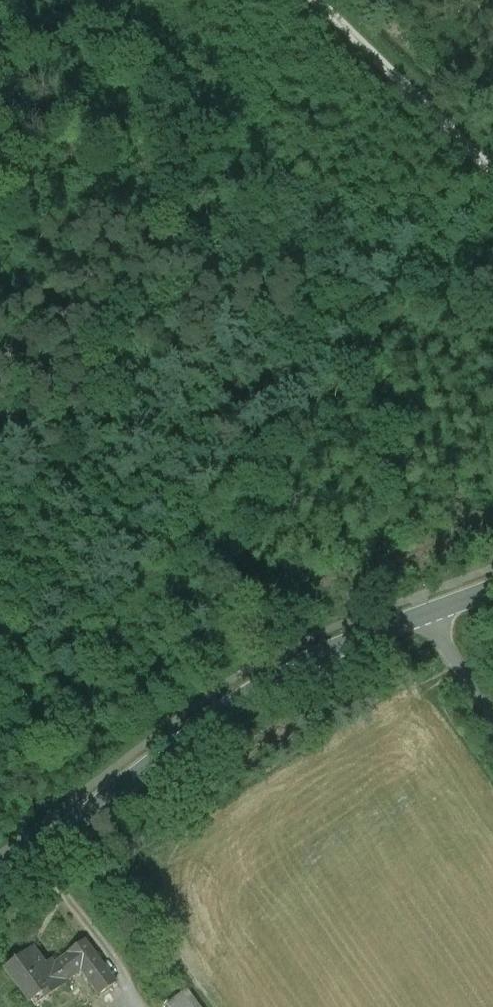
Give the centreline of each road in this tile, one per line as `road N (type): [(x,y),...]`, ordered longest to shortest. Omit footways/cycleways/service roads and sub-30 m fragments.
road 1 (unclassified): [(0,884),(241,701),(307,664),(426,617)]
road 2 (track): [(312,0),(492,175)]
road 3 (unclassified): [(426,617),(492,720)]

